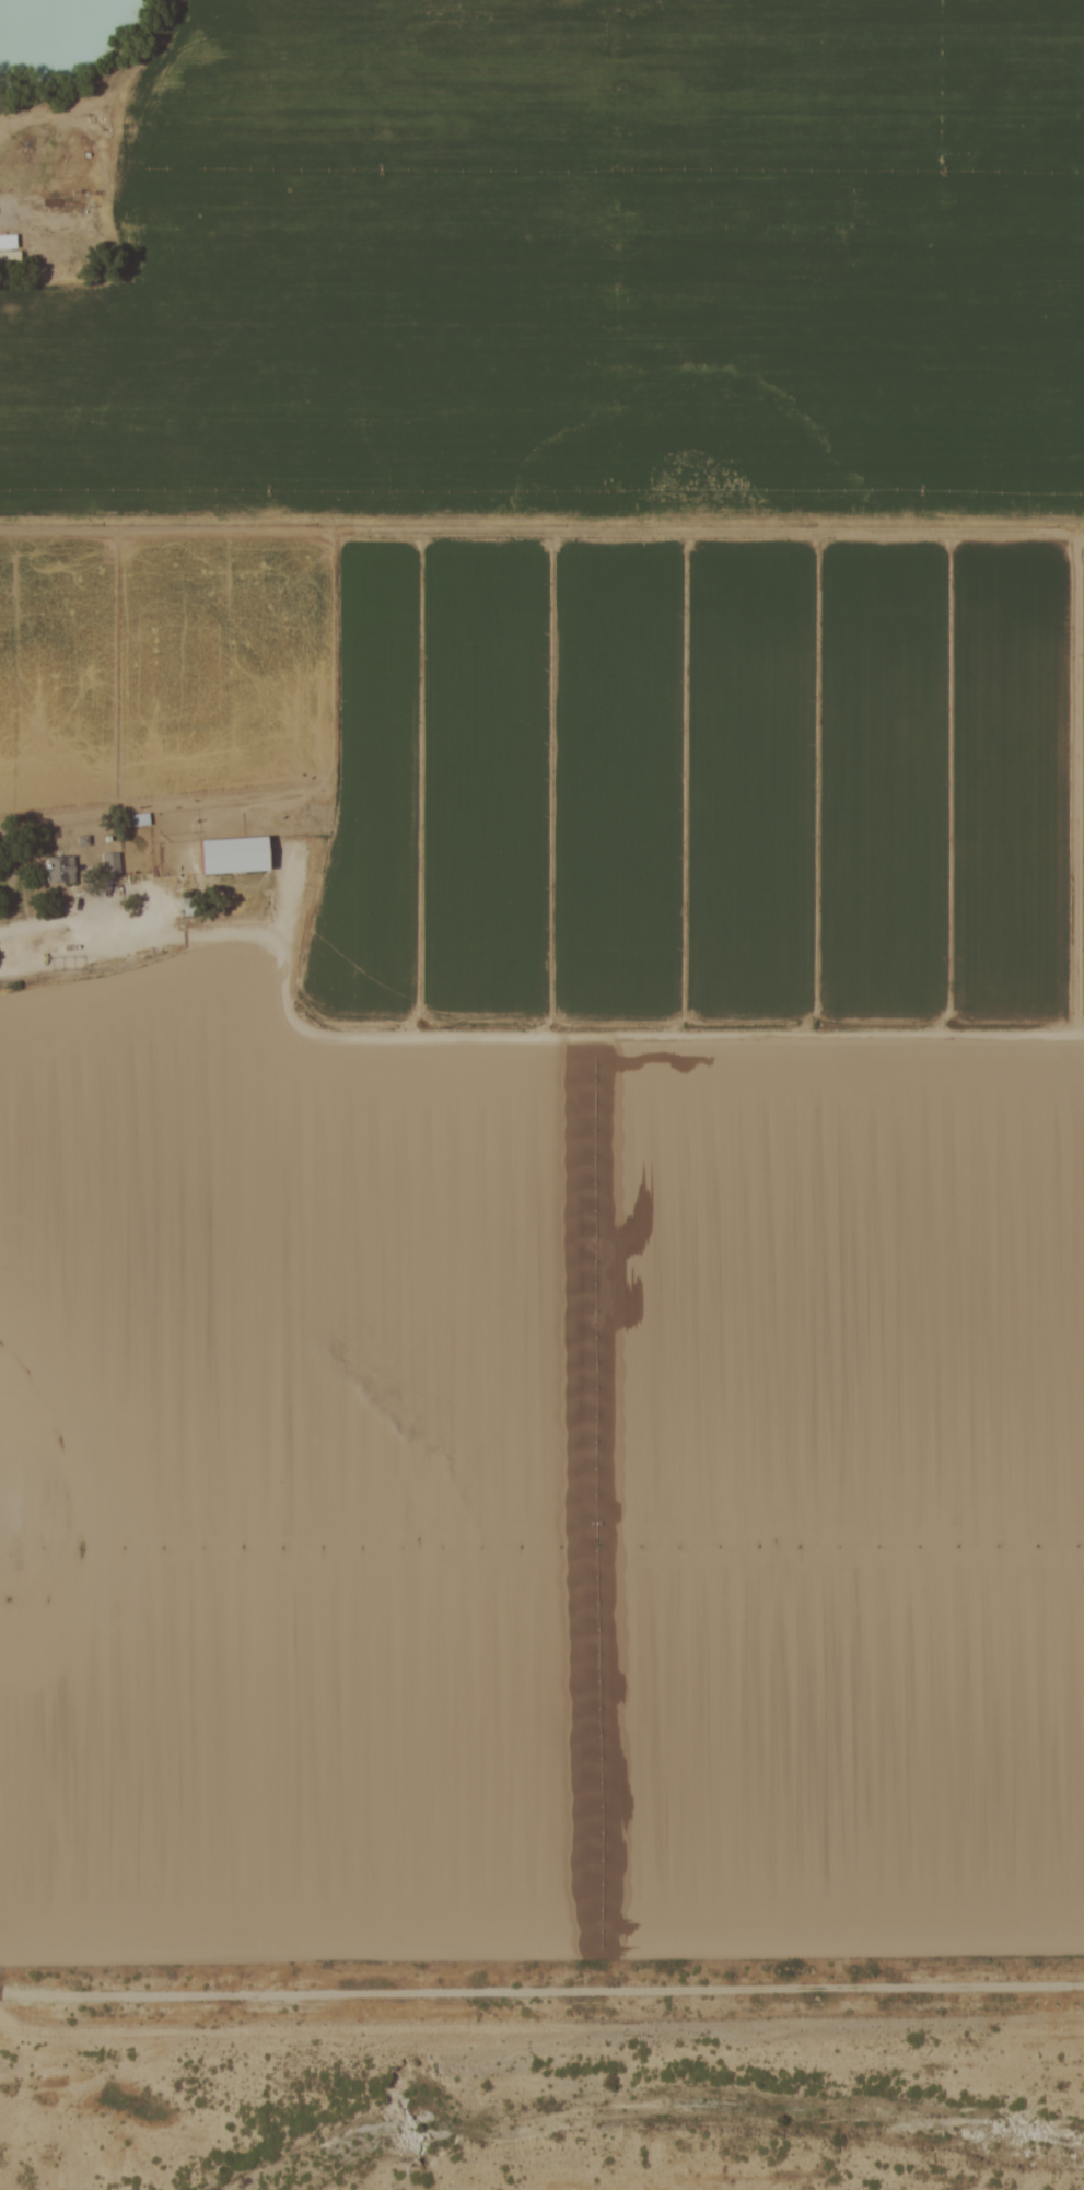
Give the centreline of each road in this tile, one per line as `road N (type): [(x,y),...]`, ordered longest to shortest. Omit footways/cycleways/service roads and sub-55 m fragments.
road 1 (residential): [(1083,1034),(516,1030),(327,1041),(295,1022),(289,997),(303,818)]
road 2 (residential): [(291,928),(207,927),(114,966),(72,942),(0,931)]
road 3 (residential): [(180,0),(118,88),(123,281)]

